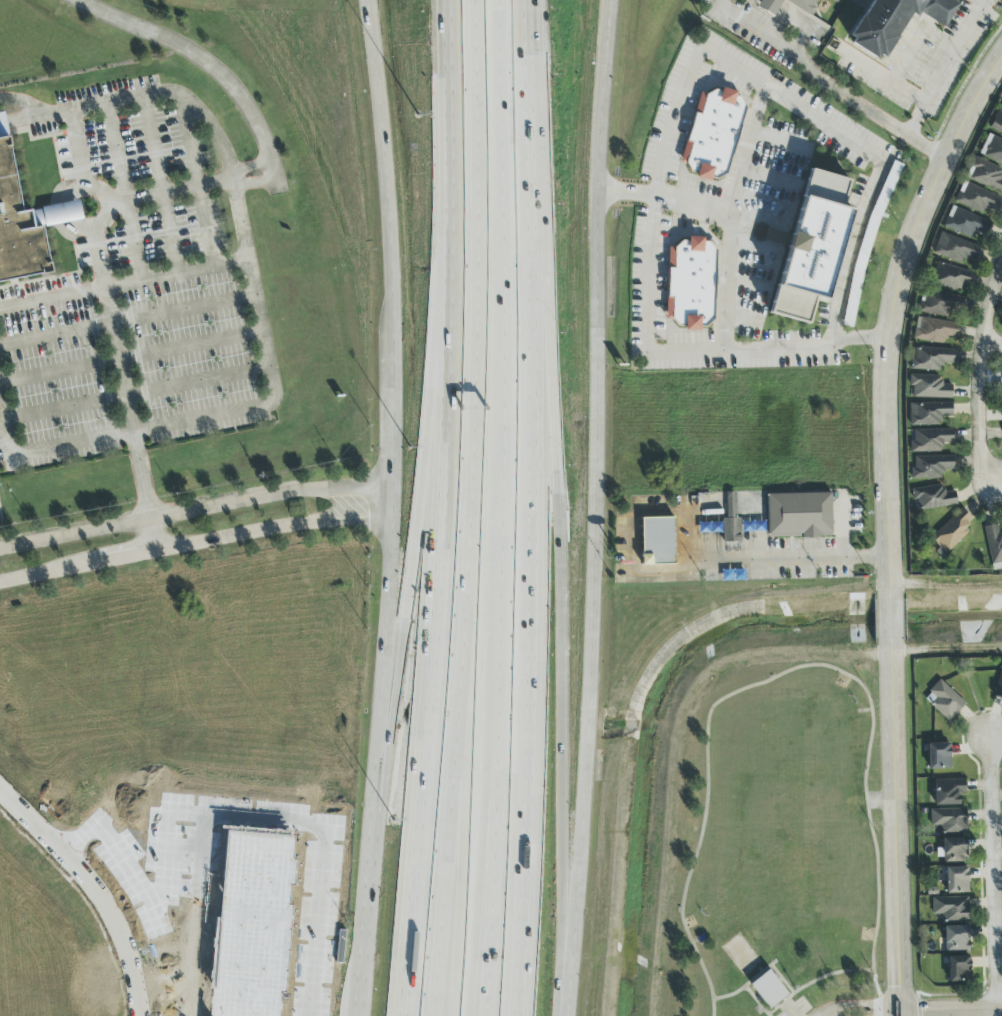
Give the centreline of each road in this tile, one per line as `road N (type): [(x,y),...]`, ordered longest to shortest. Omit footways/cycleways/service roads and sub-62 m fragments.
road 1 (motorway): [(472,0),(470,512),(433,1015)]
road 2 (motorway): [(516,1015),(542,398),(532,0)]
road 3 (motorway): [(483,1015),(498,620),(497,0)]
road 4 (tertiary): [(1001,55),(927,202),(897,292),(887,360),(902,1015)]
road 5 (secondary): [(569,977),(595,588),(598,187),(609,0)]
road 6 (motorway): [(449,347),(402,1015)]
road 7 (motorway): [(569,977),(560,809),(562,567),(541,351)]
road 8 (motorway): [(449,347),(380,752)]
road 9 (residential): [(391,487),(301,491),(0,550)]
road 10 (motorway): [(467,1015),(498,620)]
road 11 (residential): [(0,583),(329,519),(390,518)]
road 12 (motorway): [(463,621),(452,1015)]
road 13 (motorway): [(450,0),(449,347)]
road 14 (secondary): [(366,0),(391,331)]
road 15 (residential): [(277,182),(260,128),(227,79),(185,48),(76,0)]
road 16 (residential): [(993,738),(1001,1015)]
road 17 (secondary): [(380,752),(358,1015)]
road 18 (secondary): [(390,518),(380,752)]
road 19 (residential): [(994,486),(985,472),(978,393),(1001,264)]
road 20 (secondary): [(391,331),(391,487)]

